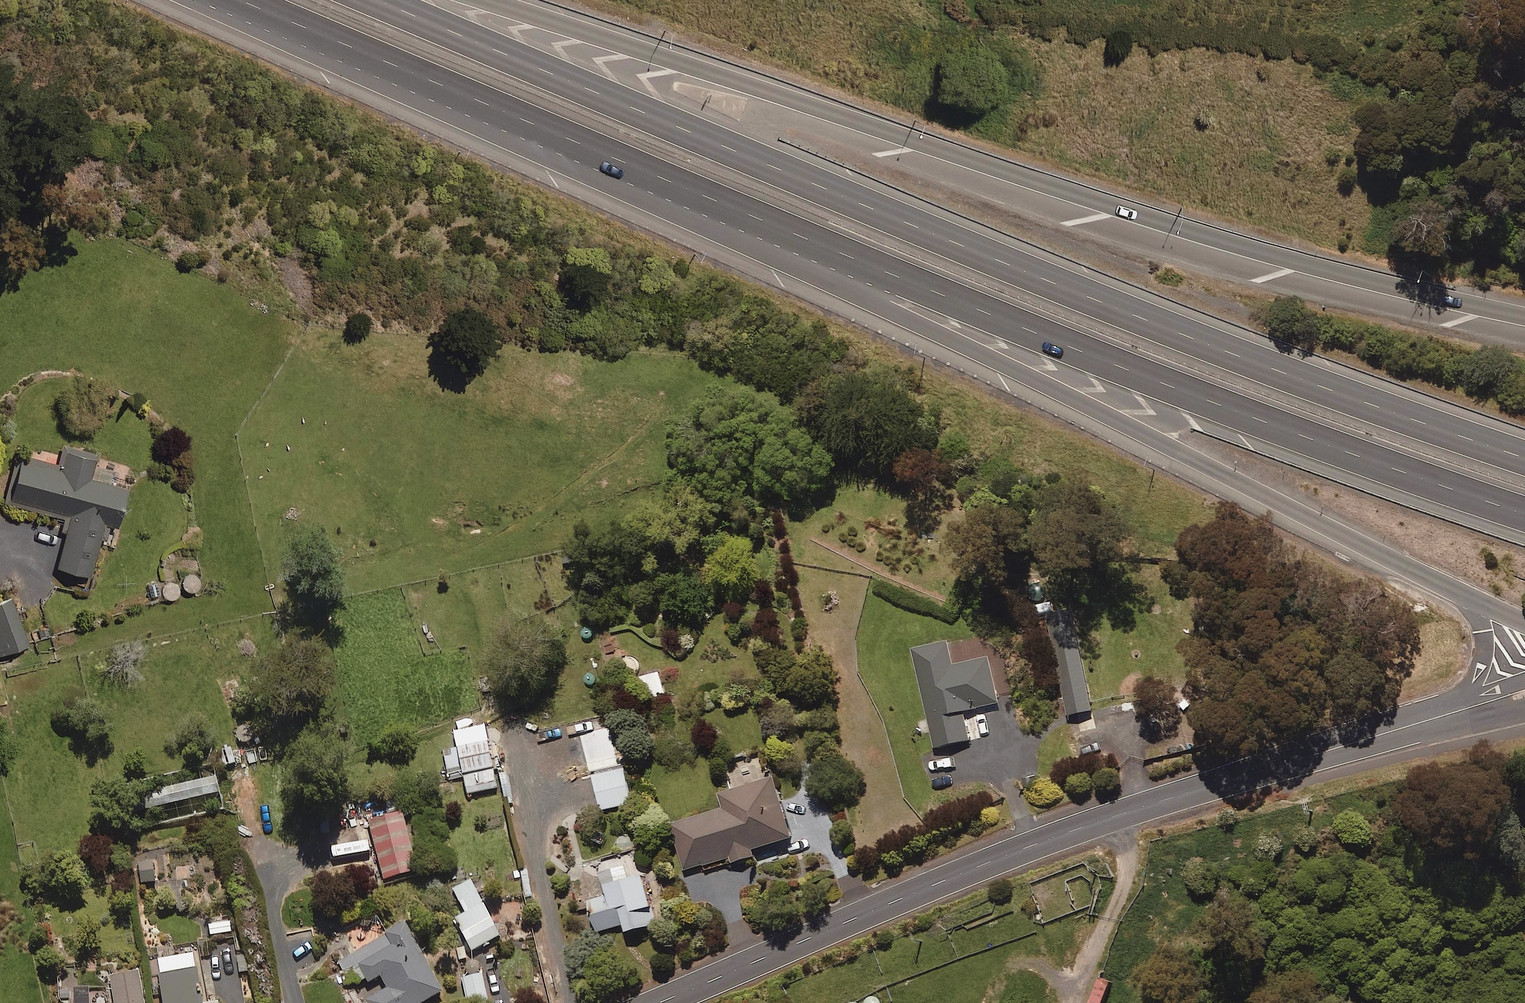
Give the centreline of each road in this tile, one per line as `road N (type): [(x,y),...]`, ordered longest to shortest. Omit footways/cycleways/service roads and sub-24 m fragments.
road 1 (motorway): [(371,0),(1027,276),(1524,458)]
road 2 (motorway): [(1524,511),(1110,364),(390,65)]
road 3 (motorway): [(1478,602),(572,173),(425,100),(390,65)]
road 4 (motorway): [(482,0),(1262,252),(1524,317)]
road 5 (tertiary): [(659,1002),(1003,857),(1476,706)]
road 6 (motorway): [(390,65),(238,0)]

